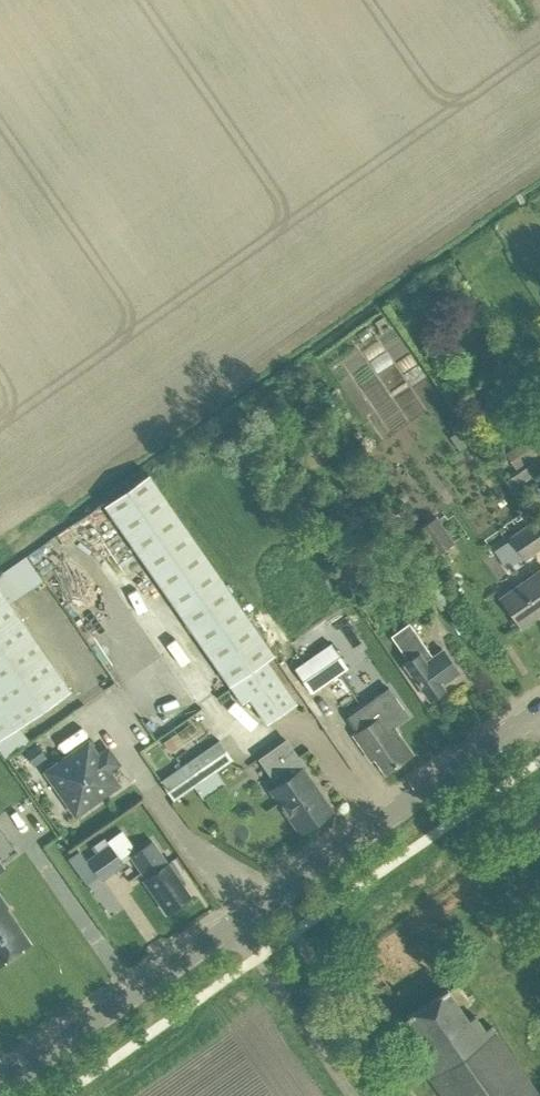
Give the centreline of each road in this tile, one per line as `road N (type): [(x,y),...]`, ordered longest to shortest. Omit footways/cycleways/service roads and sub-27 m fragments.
road 1 (tertiary): [(0,1084),(539,707)]

